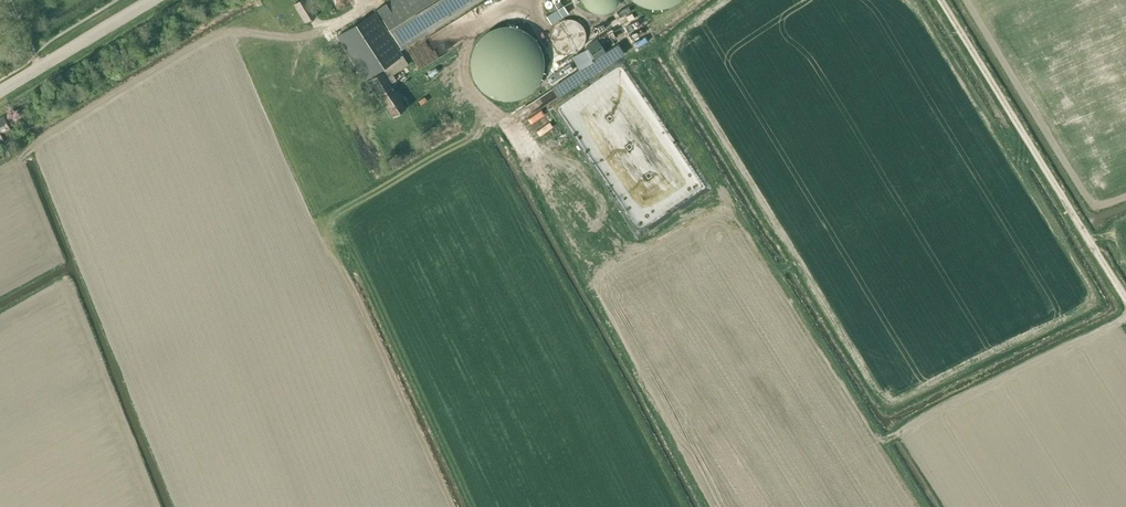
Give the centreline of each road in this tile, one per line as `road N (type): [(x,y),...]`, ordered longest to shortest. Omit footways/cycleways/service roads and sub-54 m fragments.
road 1 (track): [(1125,329),(921,0)]
road 2 (tertiary): [(0,91),(151,0)]

